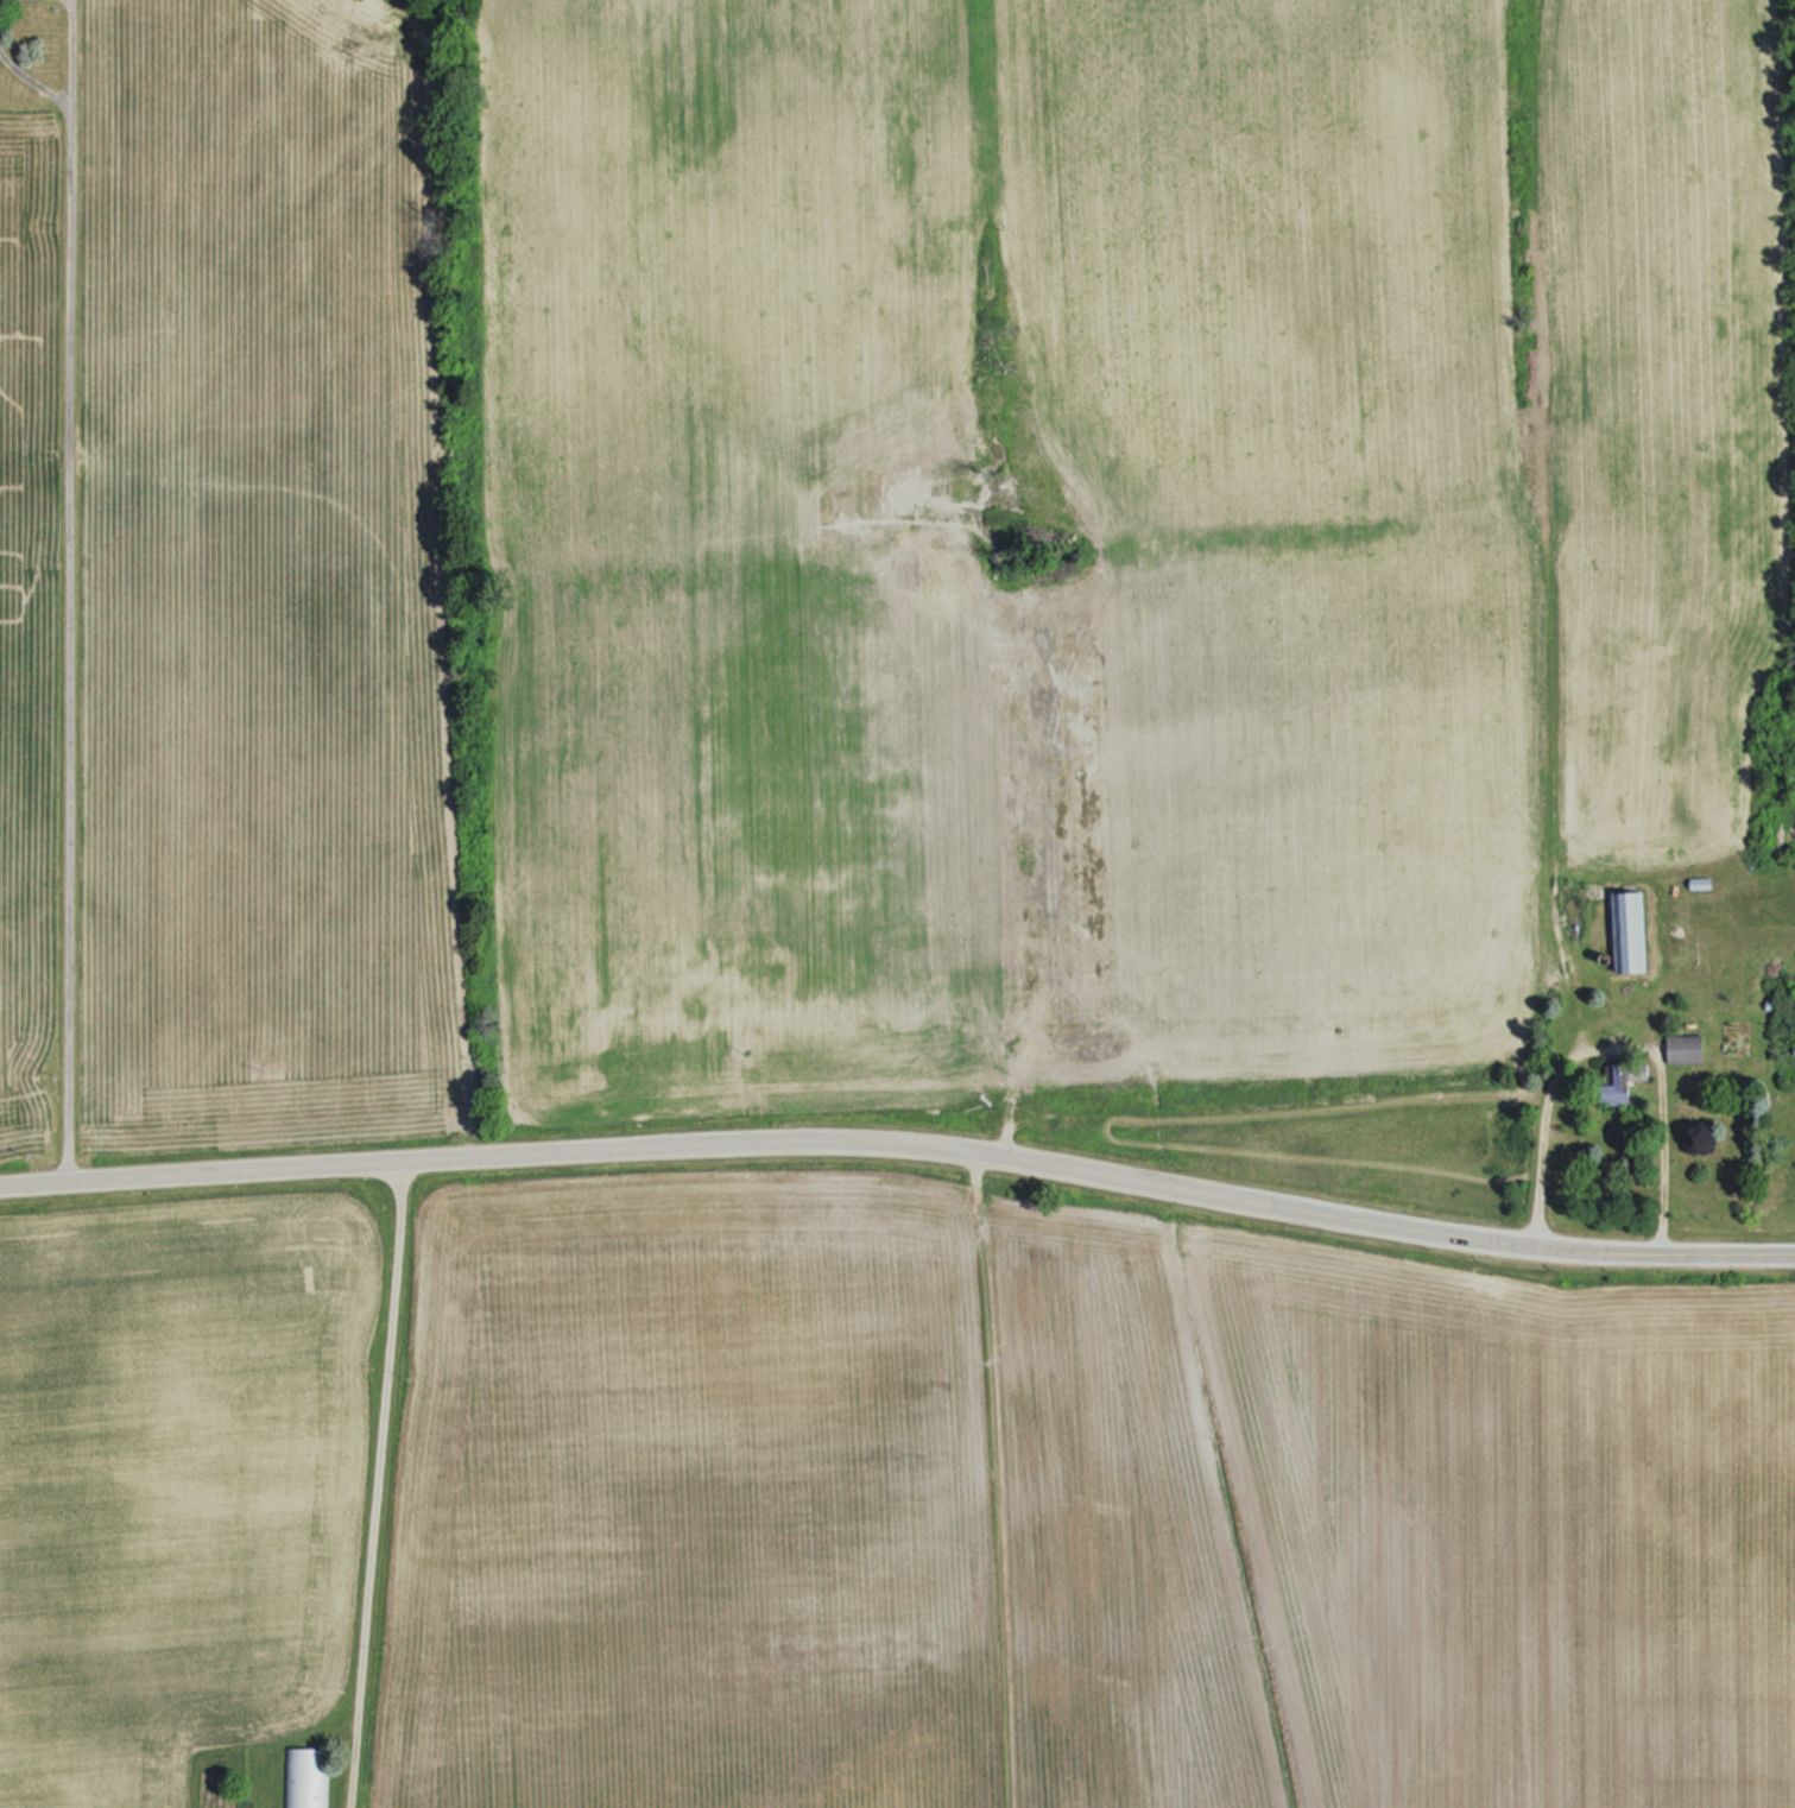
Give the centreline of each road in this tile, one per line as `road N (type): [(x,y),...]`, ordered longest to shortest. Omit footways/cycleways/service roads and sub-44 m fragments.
road 1 (tertiary): [(0,1187),(820,1140),(934,1148),(1547,1250)]
road 2 (residential): [(1547,1250),(1794,1256)]

